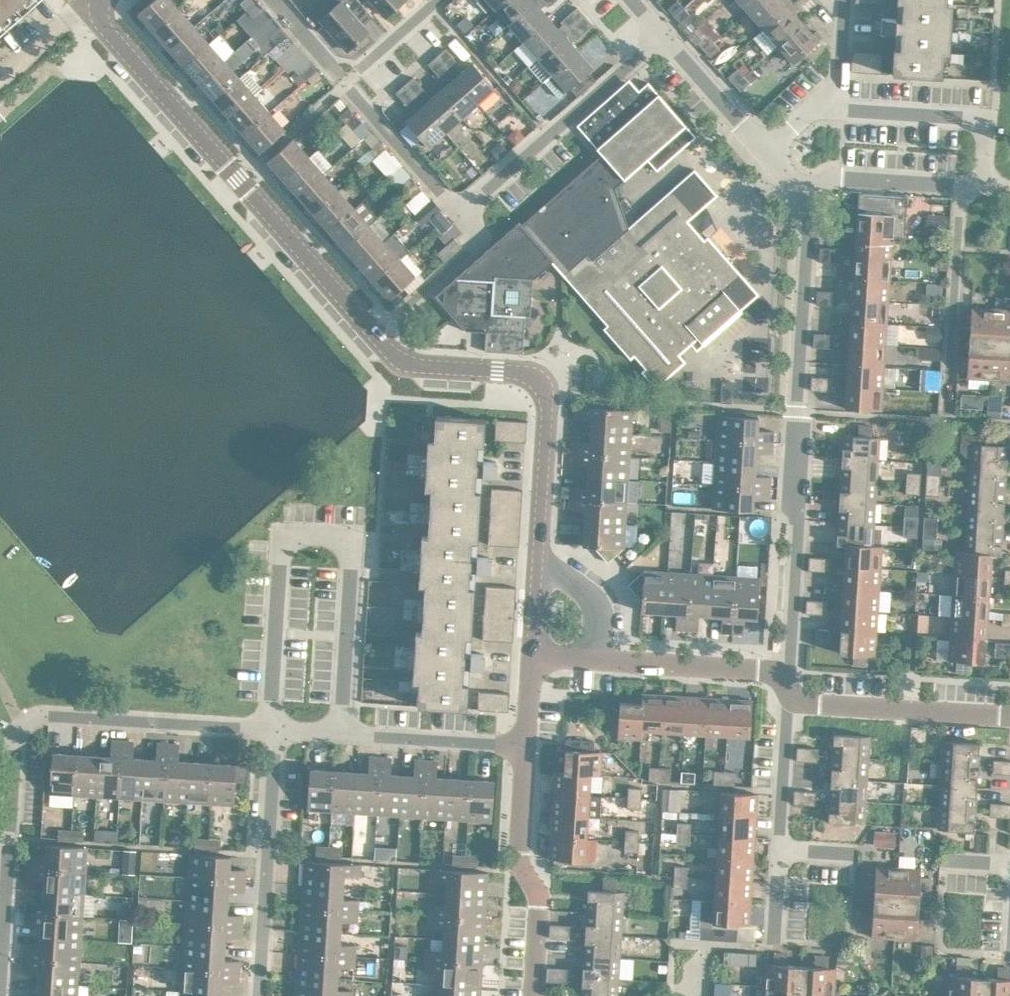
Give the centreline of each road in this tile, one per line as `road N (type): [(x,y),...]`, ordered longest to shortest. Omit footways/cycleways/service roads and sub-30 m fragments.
road 1 (residential): [(2,957),(20,707),(267,722)]
road 2 (residential): [(778,666),(792,171)]
road 3 (unclassified): [(370,320),(92,0)]
road 4 (unclassified): [(533,546),(541,388),(534,374),(514,361),(391,347),(370,320)]
road 5 (residential): [(250,995),(267,722)]
road 6 (residential): [(452,197),(656,23)]
road 7 (unclassified): [(529,995),(537,889),(514,857),(521,736)]
road 8 (residential): [(267,722),(521,736)]
road 9 (residential): [(940,409),(953,175)]
road 10 (unclassified): [(784,677),(818,694),(1009,702)]
road 11 (unclassified): [(577,645),(778,666)]
road 12 (residential): [(370,320),(475,224),(452,197)]
road 13 (residential): [(758,133),(802,98),(827,63),(833,0)]
road 14 (residential): [(792,171),(953,175)]
road 15 (residential): [(452,197),(348,79)]
road 16 (residential): [(776,833),(784,677)]
road 17 (residential): [(758,133),(656,23)]
road 18 (residential): [(577,645),(596,598),(533,546)]

